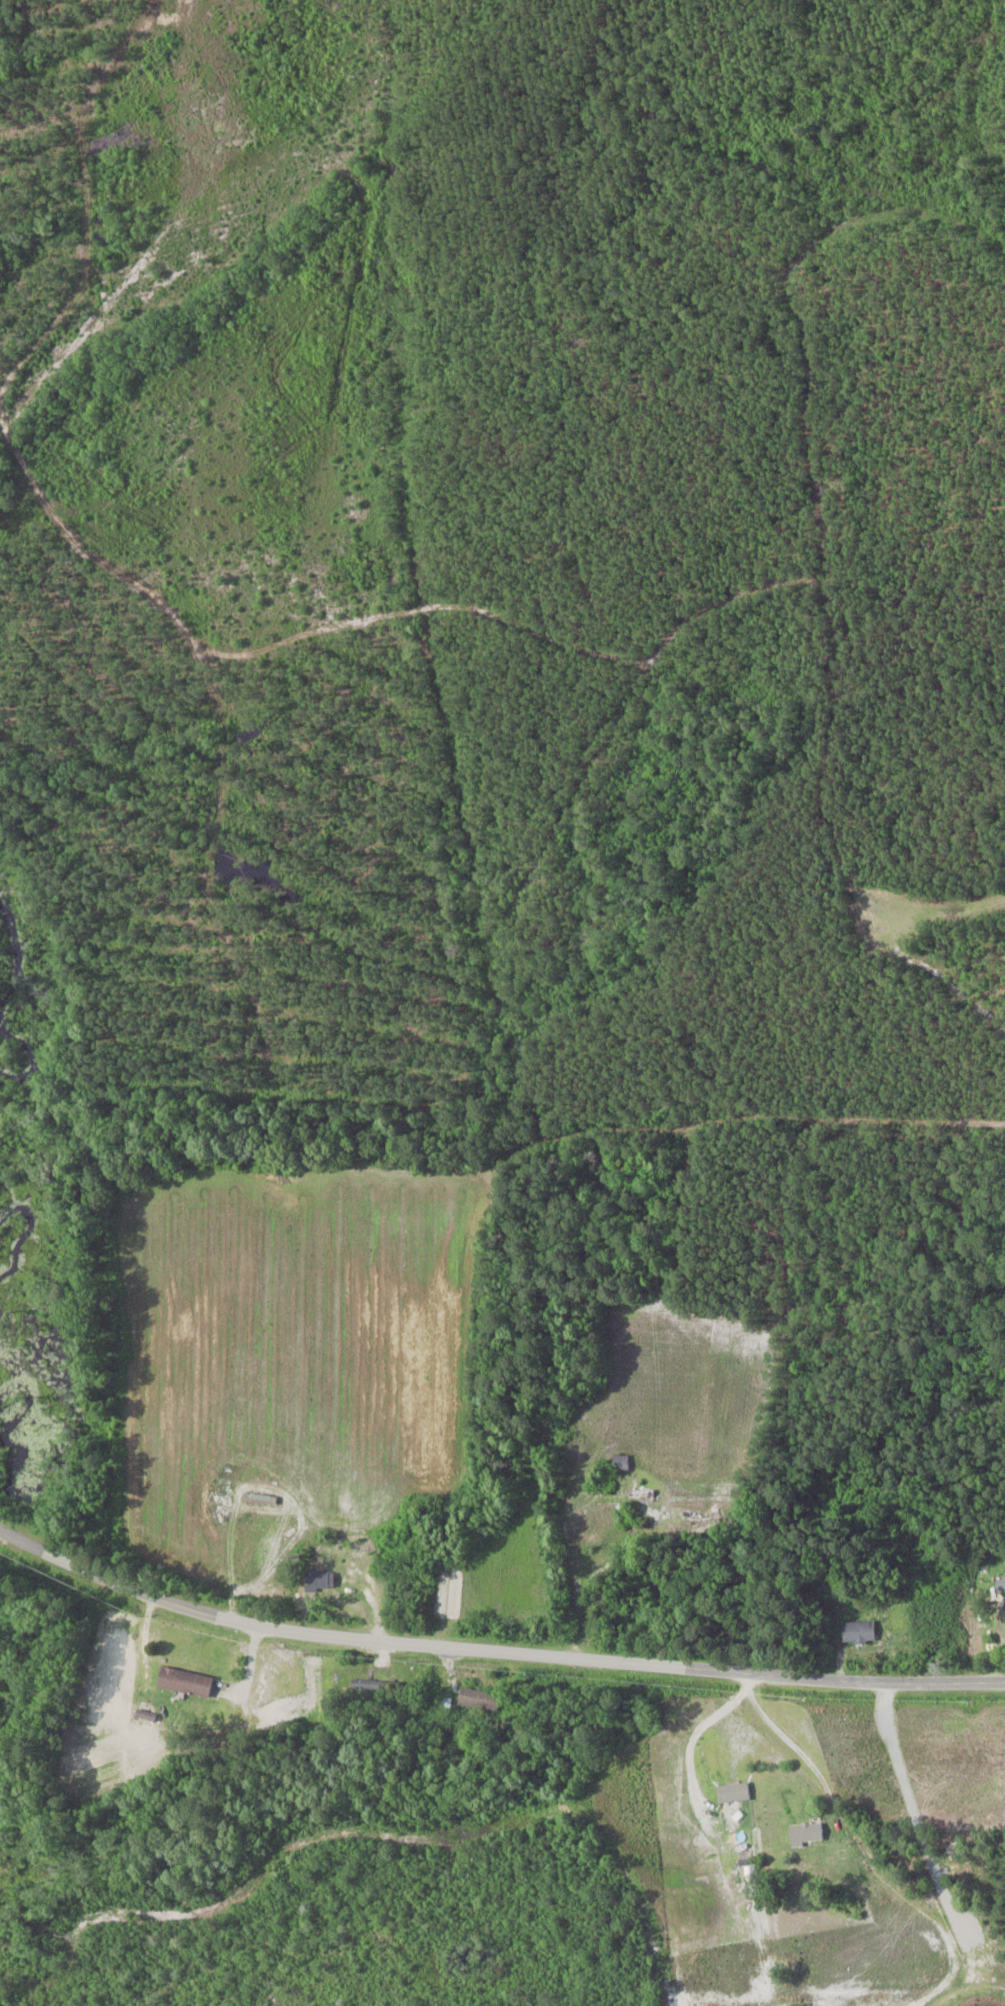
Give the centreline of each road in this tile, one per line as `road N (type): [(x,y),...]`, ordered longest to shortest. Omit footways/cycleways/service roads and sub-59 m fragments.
road 1 (residential): [(1004,1677),(646,1666),(264,1626),(103,1579),(0,1531)]

